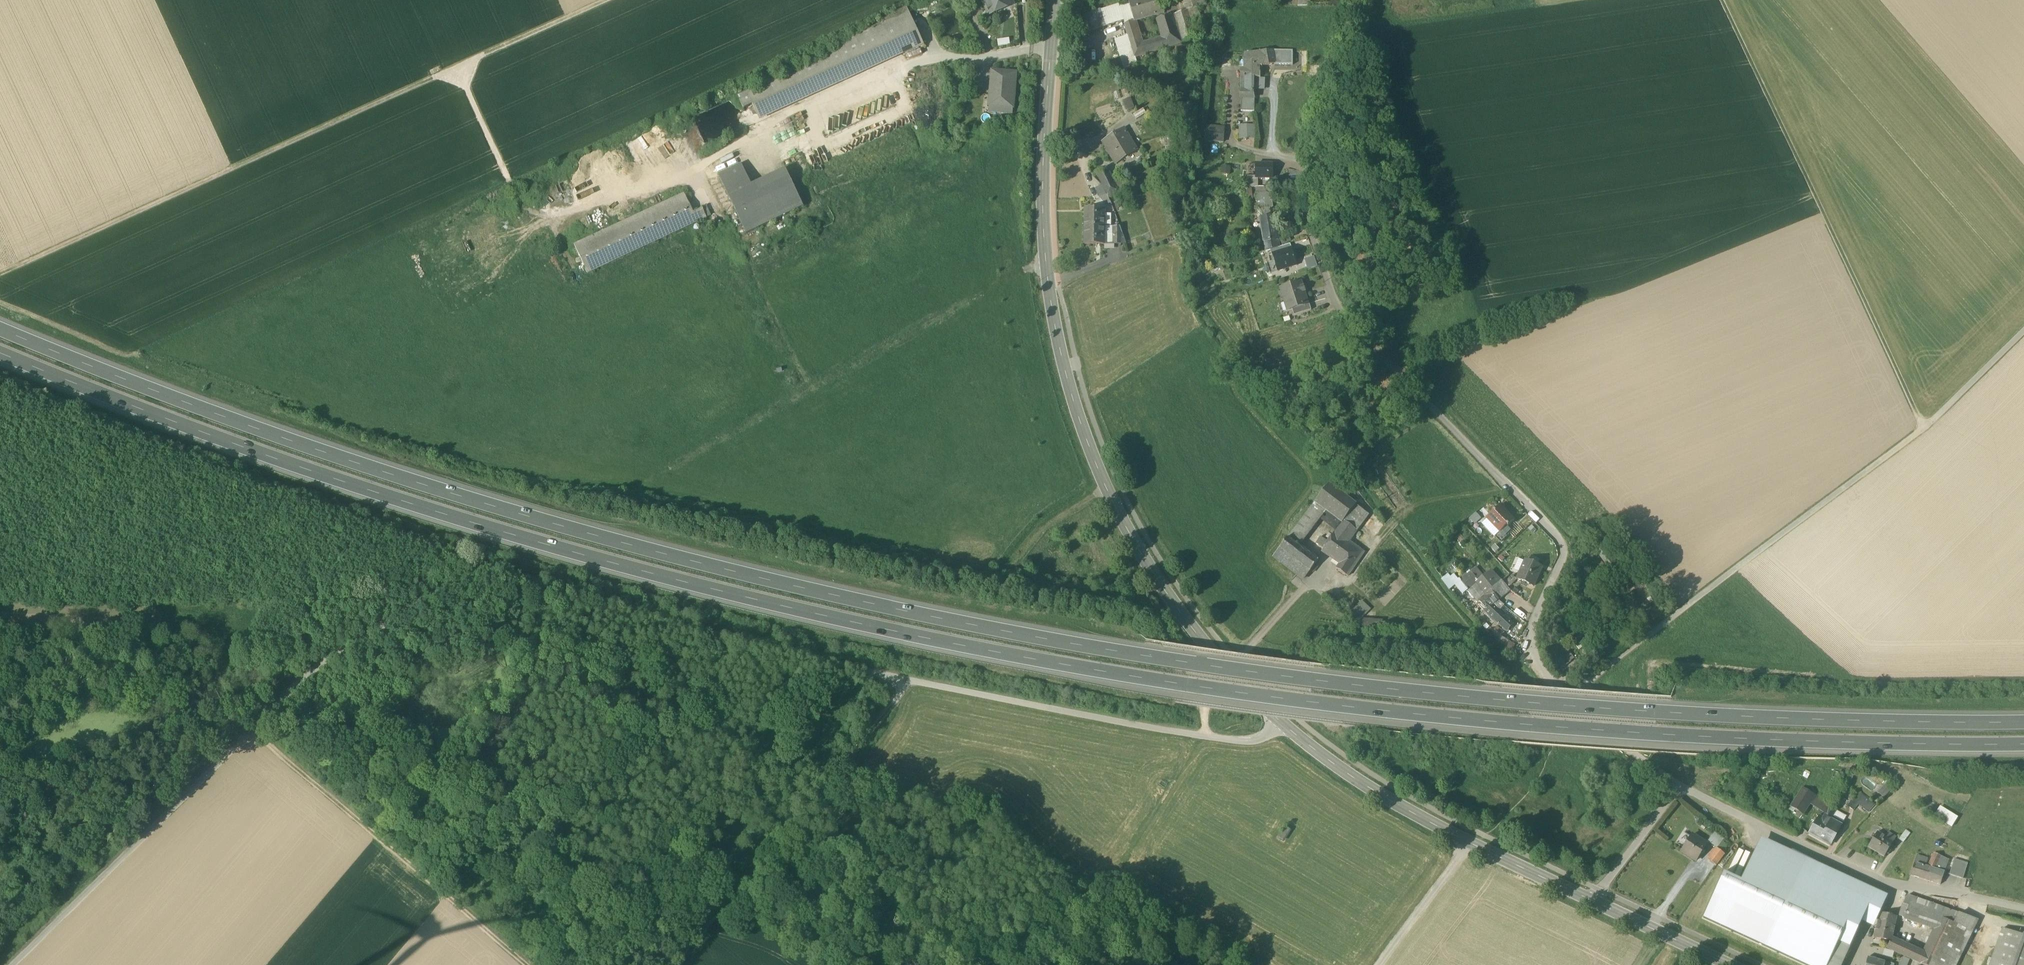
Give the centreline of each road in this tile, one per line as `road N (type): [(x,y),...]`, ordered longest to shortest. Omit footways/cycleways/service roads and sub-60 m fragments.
road 1 (motorway): [(2023,721),(1837,721),(1511,704),(1022,637),(793,589),(450,495),(259,432),(0,328)]
road 2 (motorway): [(0,353),(252,453),(443,516),(791,610),(1038,663),(1536,732),(2023,743)]
road 3 (track): [(12,964),(317,667),(487,574),(905,681),(1246,741),(1282,722)]
road 4 (tertiary): [(1595,901),(1417,814),(1282,722),(1227,675),(1129,534),(1078,415),(1048,286),(1043,161),(1054,0)]
road 5 (residential): [(1350,0),(1308,157),(1307,213),(1340,316),(1568,547),(1528,630),(1532,646),(1572,697),(1680,786)]
road 6 (track): [(1572,697),(1926,428),(2023,330)]
road 7 (track): [(458,67),(0,274)]
road 8 (track): [(1721,0),(1926,428)]
road 9 (track): [(1086,914),(1202,736),(1227,675),(1304,586)]
road 10 (residential): [(1680,786),(1884,882),(2023,910)]
road 11 (track): [(673,964),(905,681)]
road 12 (track): [(252,731),(525,964)]
road 13 (track): [(458,67),(513,187),(540,222),(569,233)]
road 14 (track): [(605,0),(458,67)]
road 15 (track): [(1506,482),(1495,492),(1427,499),(1372,544)]
road 16 (track): [(1472,842),(1379,964)]
road 17 (tertiary): [(1731,964),(1595,901)]
road 18 (residential): [(1595,901),(1680,786)]

